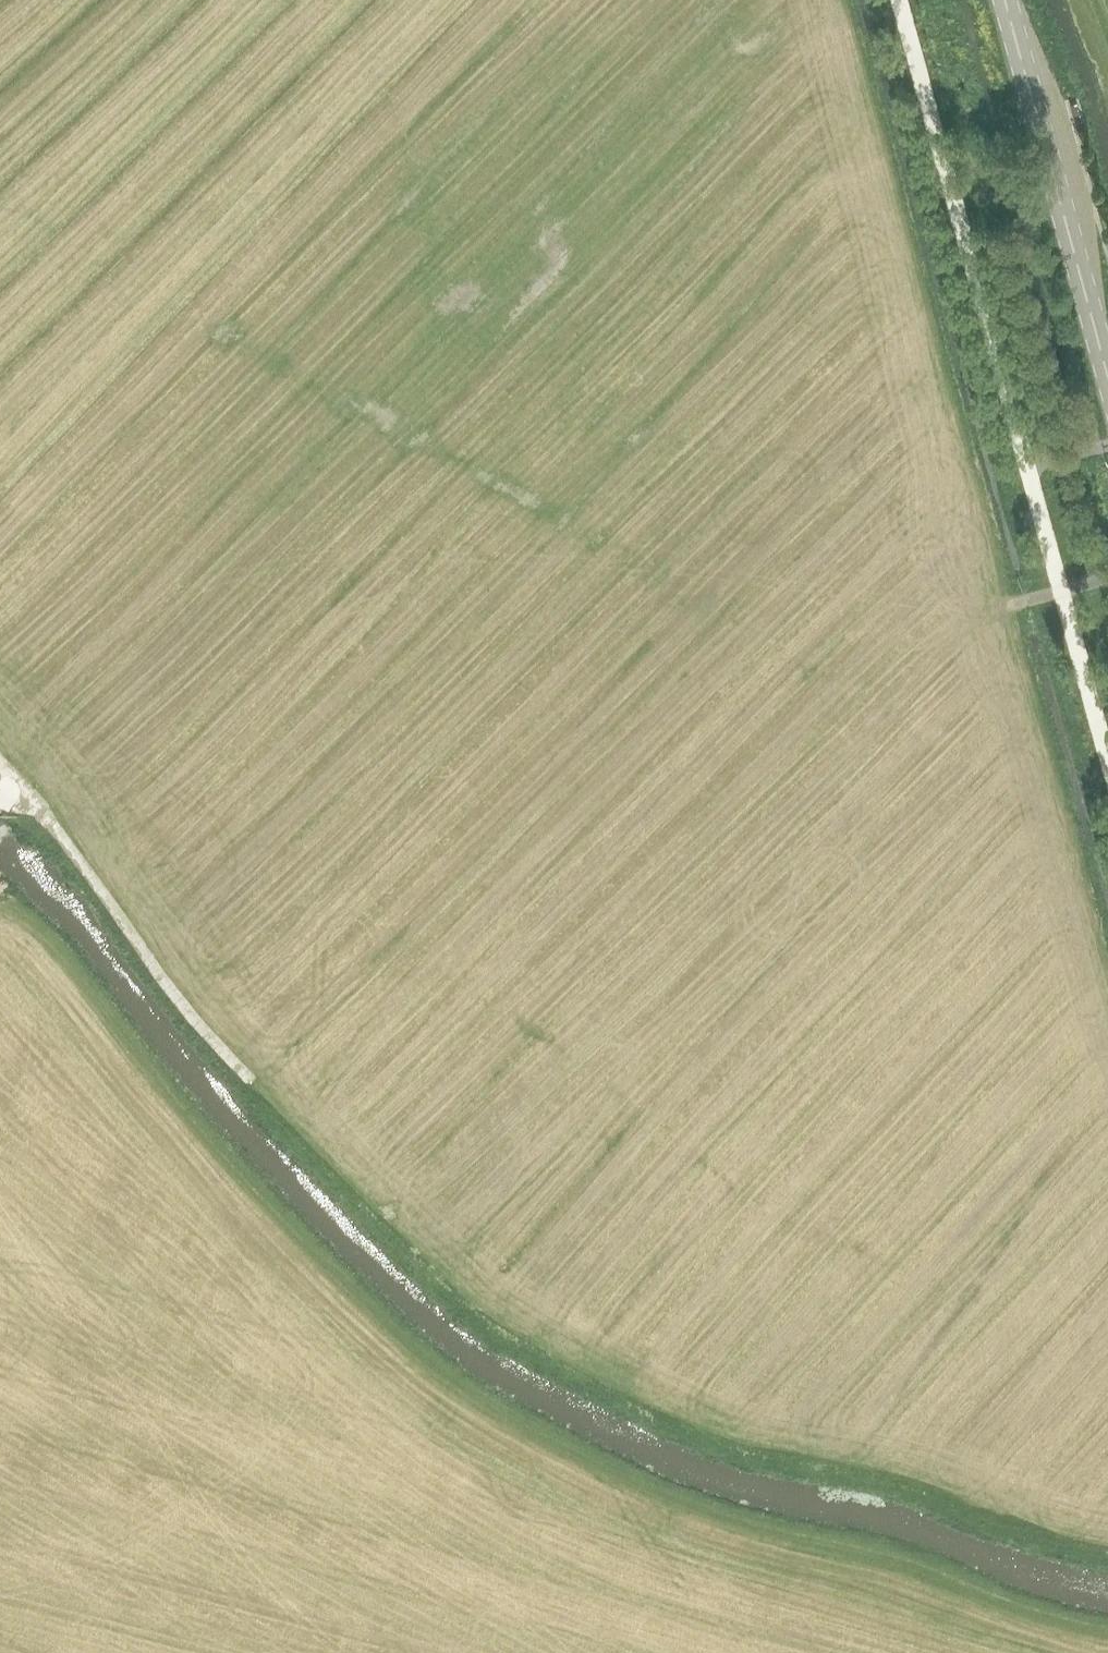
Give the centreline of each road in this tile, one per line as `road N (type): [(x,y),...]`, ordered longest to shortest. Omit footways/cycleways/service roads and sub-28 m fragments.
road 1 (track): [(0,767),(69,843),(183,1008),(251,1081)]
road 2 (secondary): [(1107,373),(1006,0)]

